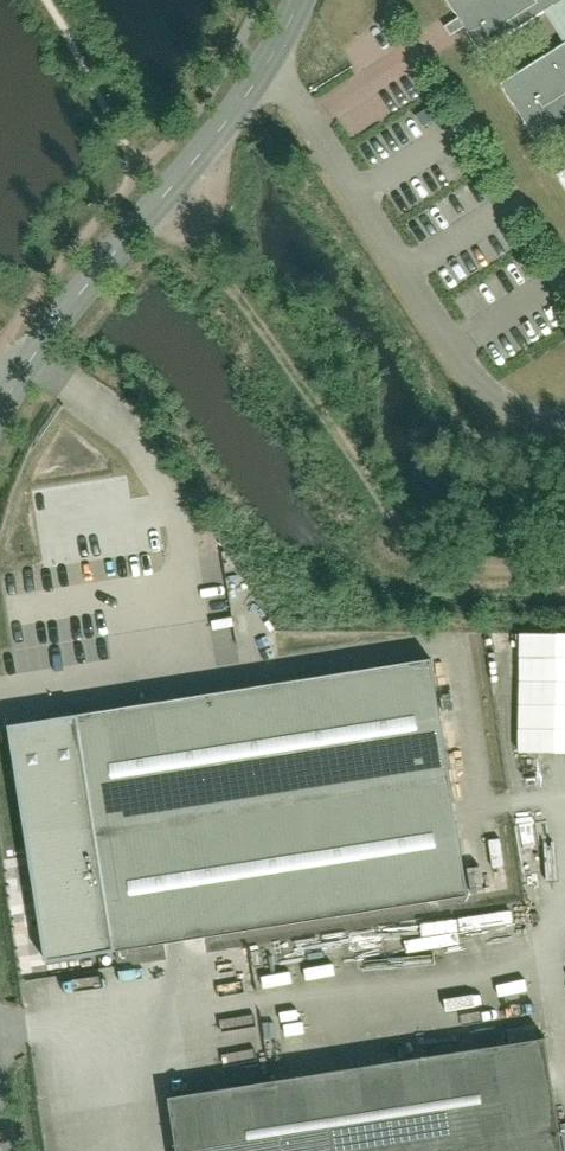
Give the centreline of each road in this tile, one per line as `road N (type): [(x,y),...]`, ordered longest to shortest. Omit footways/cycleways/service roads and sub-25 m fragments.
road 1 (residential): [(0,411),(54,324),(227,116),(286,0)]

